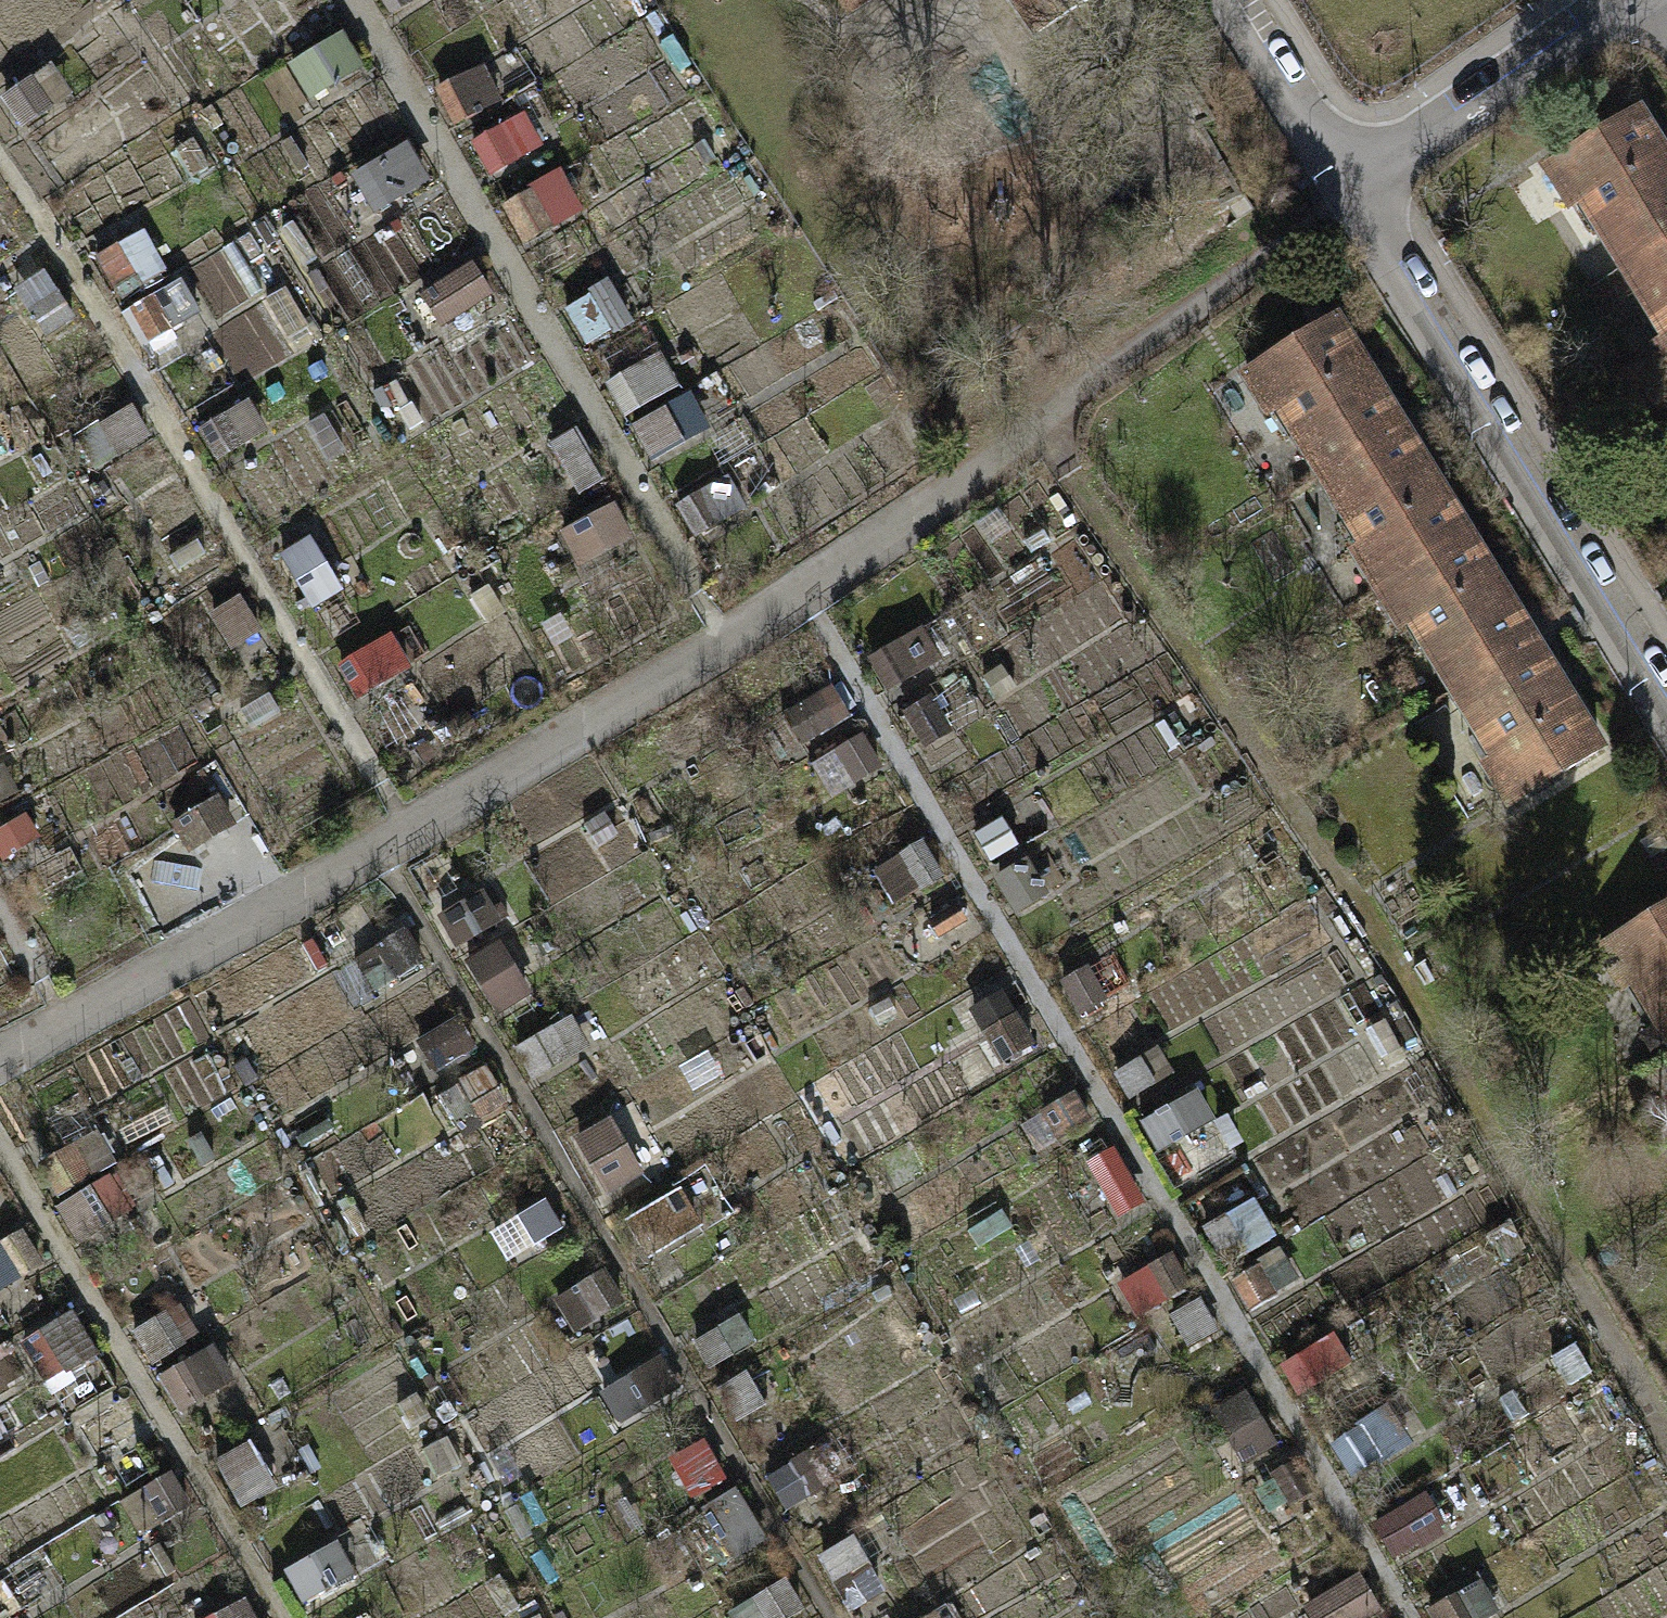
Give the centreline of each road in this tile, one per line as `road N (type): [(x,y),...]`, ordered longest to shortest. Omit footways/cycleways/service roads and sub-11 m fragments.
road 1 (residential): [(1666,725),(1346,188)]
road 2 (residential): [(1634,0),(1346,188)]
road 3 (residential): [(1346,188),(1223,0)]

